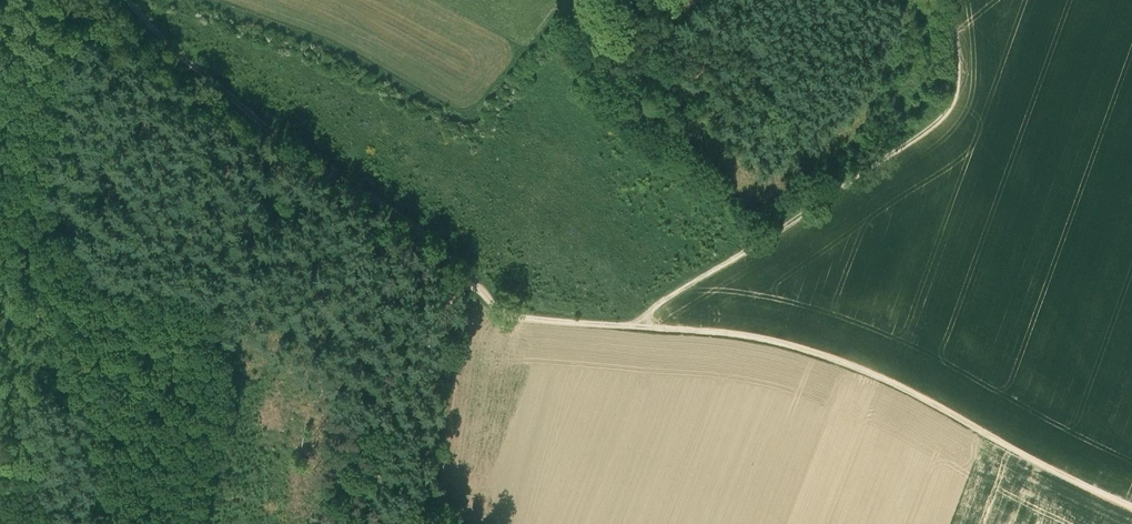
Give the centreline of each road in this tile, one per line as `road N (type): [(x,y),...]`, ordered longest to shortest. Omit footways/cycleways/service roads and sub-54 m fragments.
road 1 (track): [(637,326),(758,339),(845,363),(1131,506)]
road 2 (track): [(637,326),(652,309),(941,119),(957,84),(948,0)]
road 3 (track): [(128,0),(245,112),(431,244),(476,287)]
road 4 (track): [(375,523),(382,433),(454,293)]
road 5 (track): [(476,287),(514,315),(637,326)]

